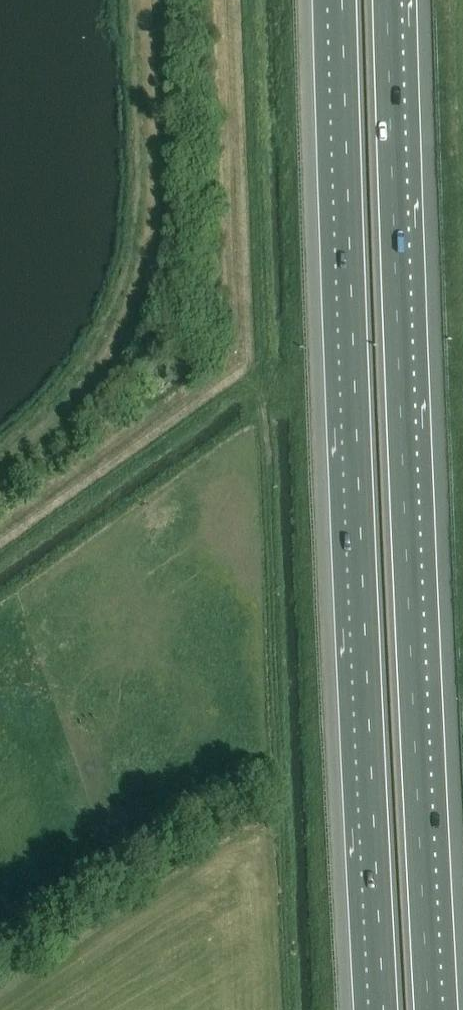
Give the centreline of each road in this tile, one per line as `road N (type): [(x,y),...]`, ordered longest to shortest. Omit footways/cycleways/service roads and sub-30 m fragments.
road 1 (motorway): [(343,0),(383,1009)]
road 2 (motorway): [(428,1009),(389,0)]

